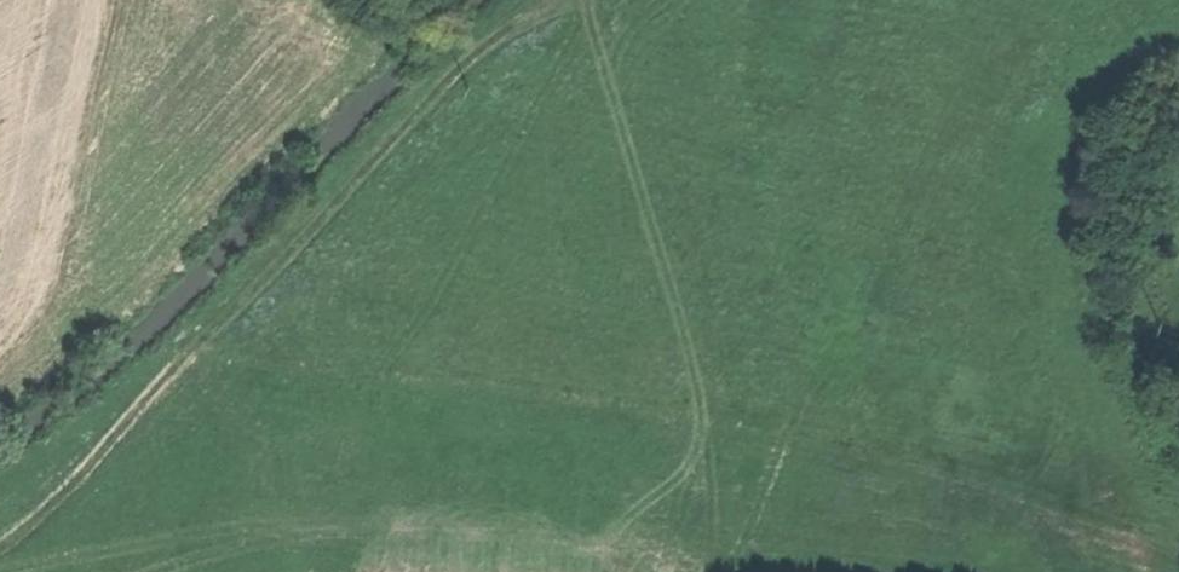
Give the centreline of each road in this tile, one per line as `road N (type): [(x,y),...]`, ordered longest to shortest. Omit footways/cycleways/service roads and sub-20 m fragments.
road 1 (track): [(8,571),(96,496),(246,300),(548,0)]

